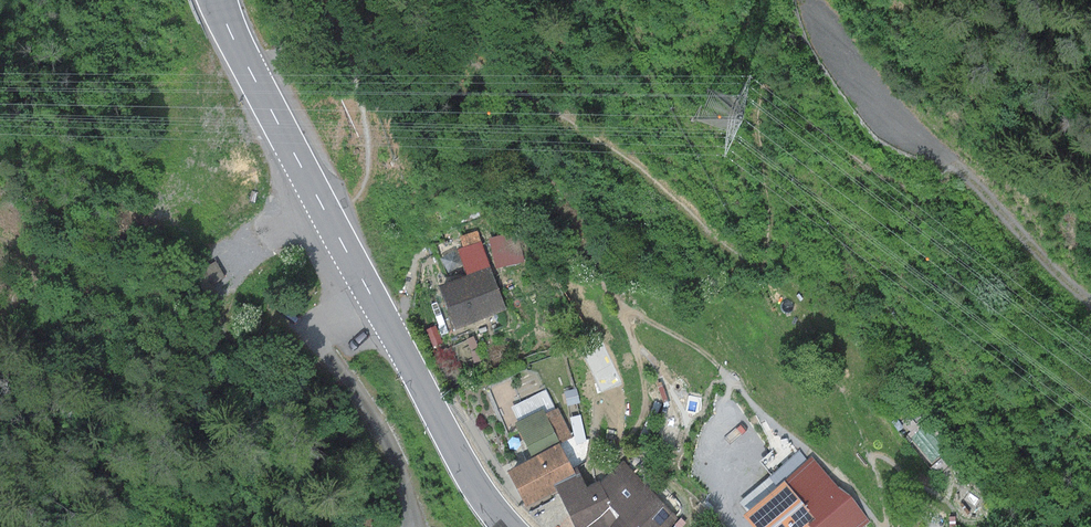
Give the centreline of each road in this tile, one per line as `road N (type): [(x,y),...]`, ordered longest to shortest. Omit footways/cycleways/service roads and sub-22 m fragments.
road 1 (secondary): [(218,0),(341,241),(466,467),(509,526)]
road 2 (track): [(1090,303),(878,97),(811,0)]

